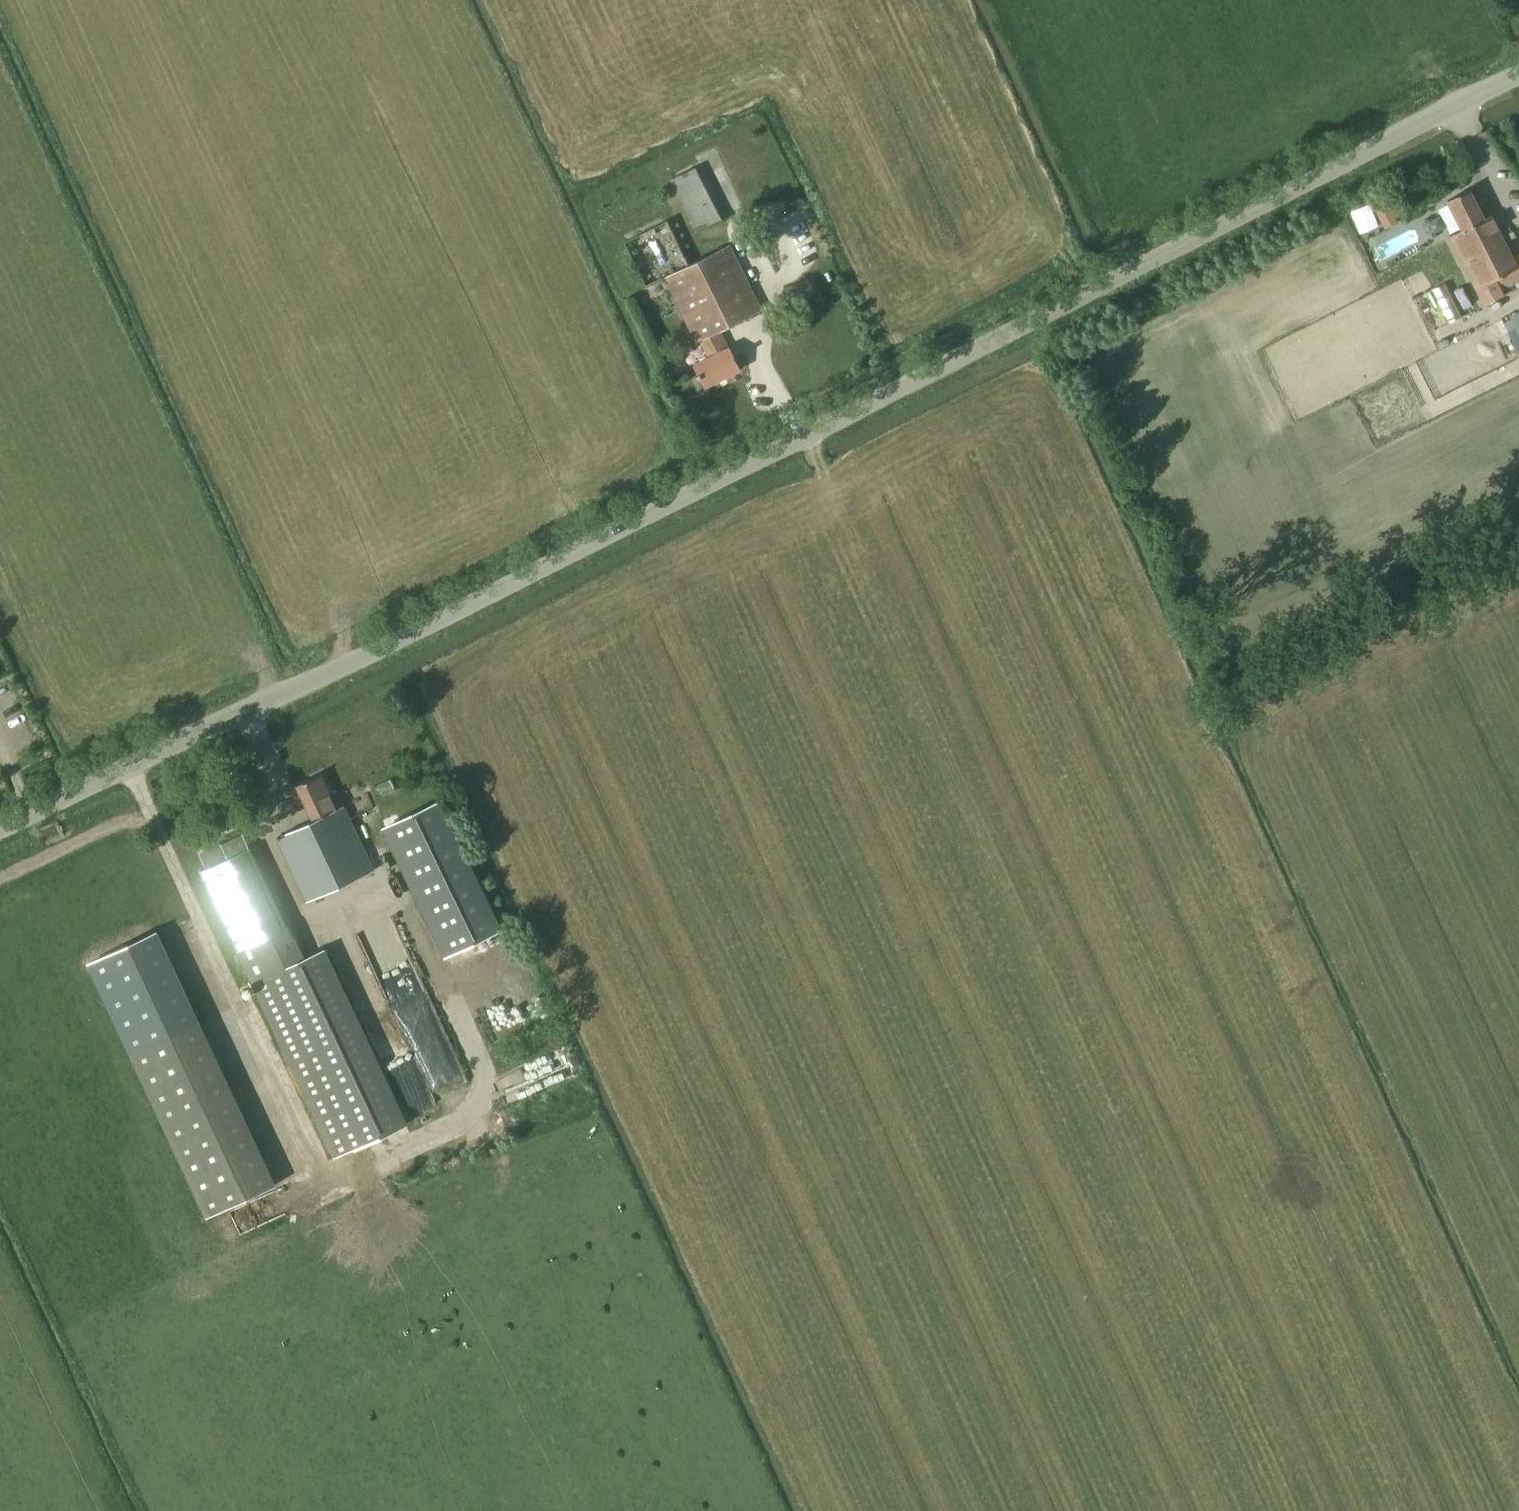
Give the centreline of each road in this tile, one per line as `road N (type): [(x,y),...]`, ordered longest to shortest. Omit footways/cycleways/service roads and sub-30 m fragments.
road 1 (unclassified): [(0,820),(1518,67)]

